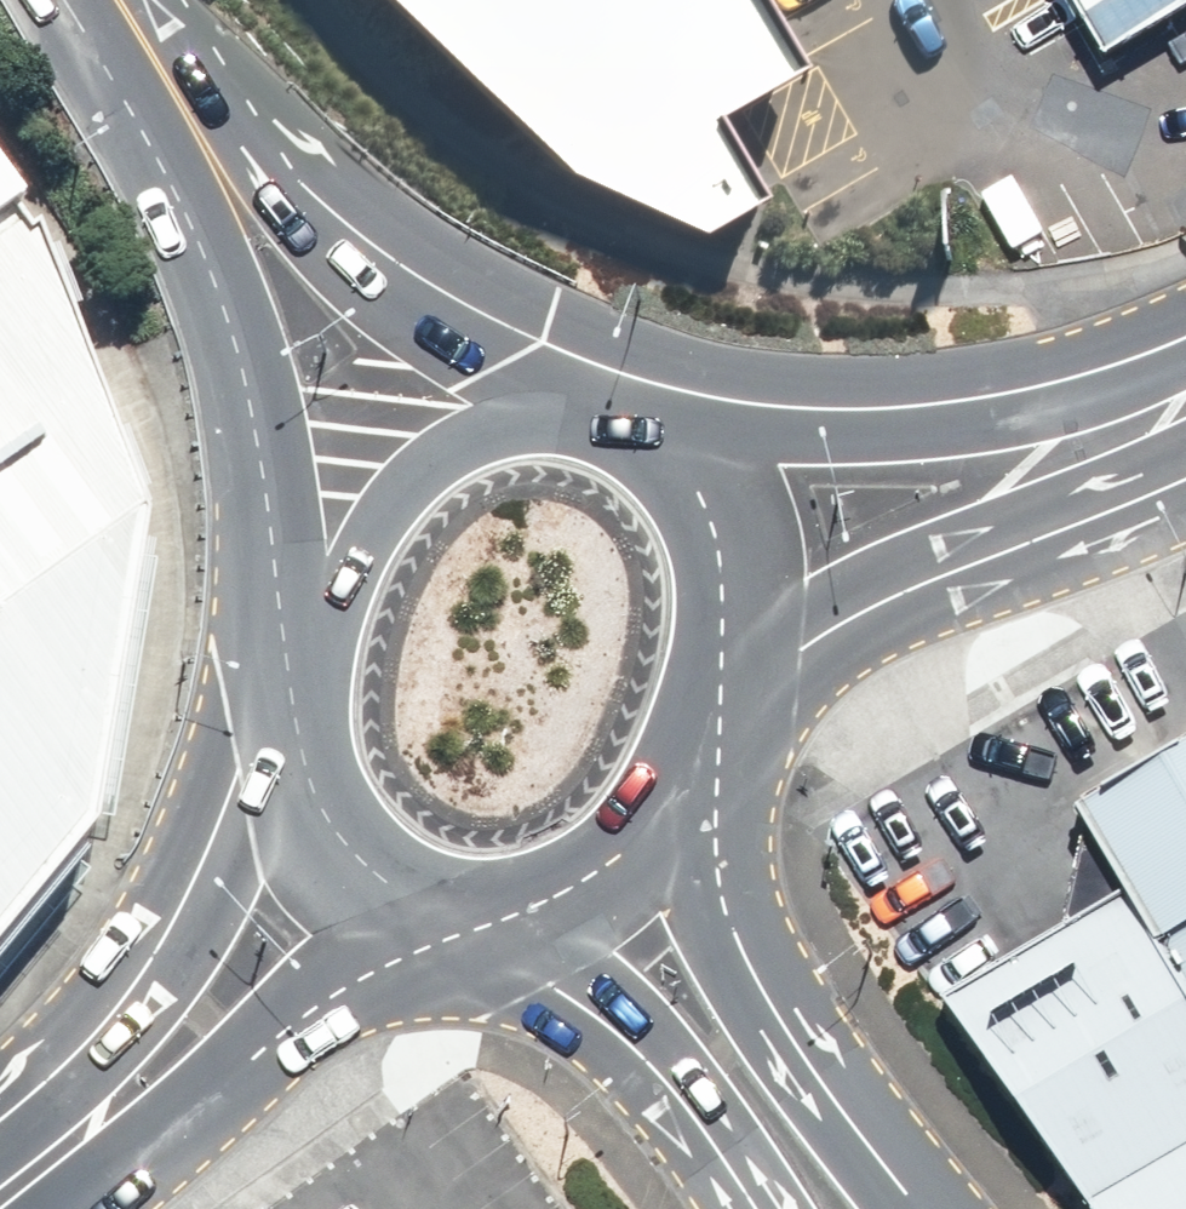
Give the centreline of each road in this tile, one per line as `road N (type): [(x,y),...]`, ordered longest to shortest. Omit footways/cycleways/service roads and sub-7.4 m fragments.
road 1 (secondary): [(312,608),(246,352),(145,51)]
road 2 (secondary): [(145,51),(317,236),(586,418)]
road 3 (secondary): [(49,1197),(103,1055),(296,724)]
road 4 (secondary): [(441,907),(134,1126),(49,1197)]
road 5 (secondary): [(669,799),(832,1077),(930,1208)]
road 6 (secondary): [(649,444),(1125,441)]
road 7 (secondary): [(1125,441),(805,606),(723,626)]
road 8 (secondary): [(749,1208),(528,909)]
road 9 (secondary): [(312,608),(371,508),(407,472),(482,434),(586,418)]
road 10 (secondary): [(441,907),(359,861),(329,825),(296,724)]
road 11 (secondary): [(649,444),(691,482),(712,523),(723,626)]
road 12 (secondary): [(669,799),(624,860),(528,909)]
road 13 (secondary): [(723,626),(717,687),(669,799)]

